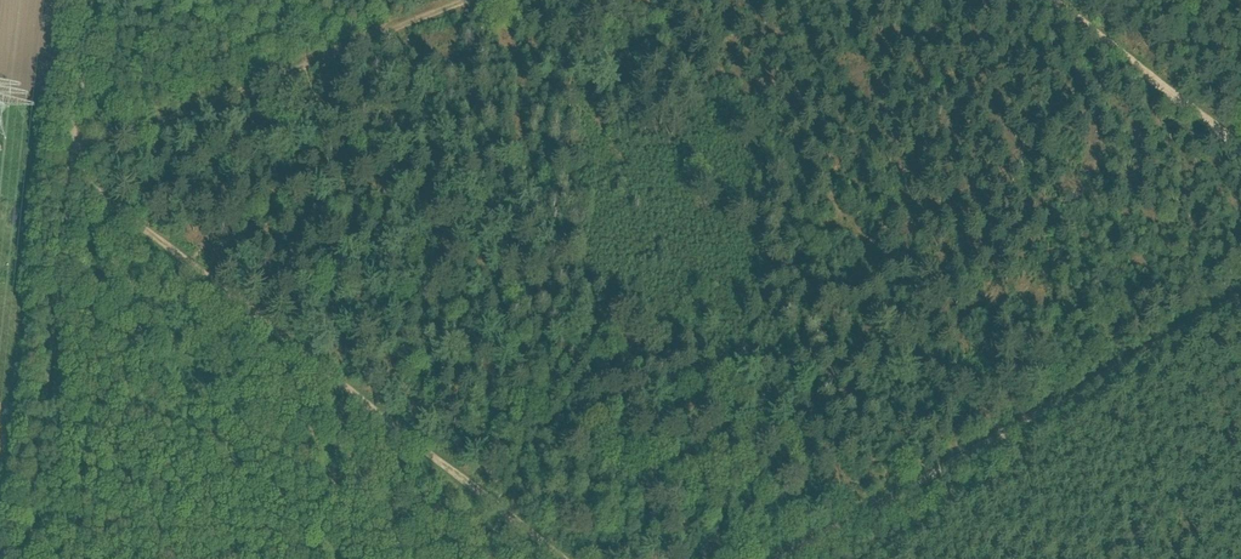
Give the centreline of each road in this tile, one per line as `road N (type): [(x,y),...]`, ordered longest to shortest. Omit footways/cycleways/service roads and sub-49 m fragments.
road 1 (track): [(562,558),(70,170),(71,159),(95,147),(459,0)]
road 2 (track): [(855,519),(1240,298)]
road 3 (track): [(70,170),(27,558)]
road 4 (track): [(1240,148),(1050,0)]
road 5 (track): [(88,0),(71,159)]

